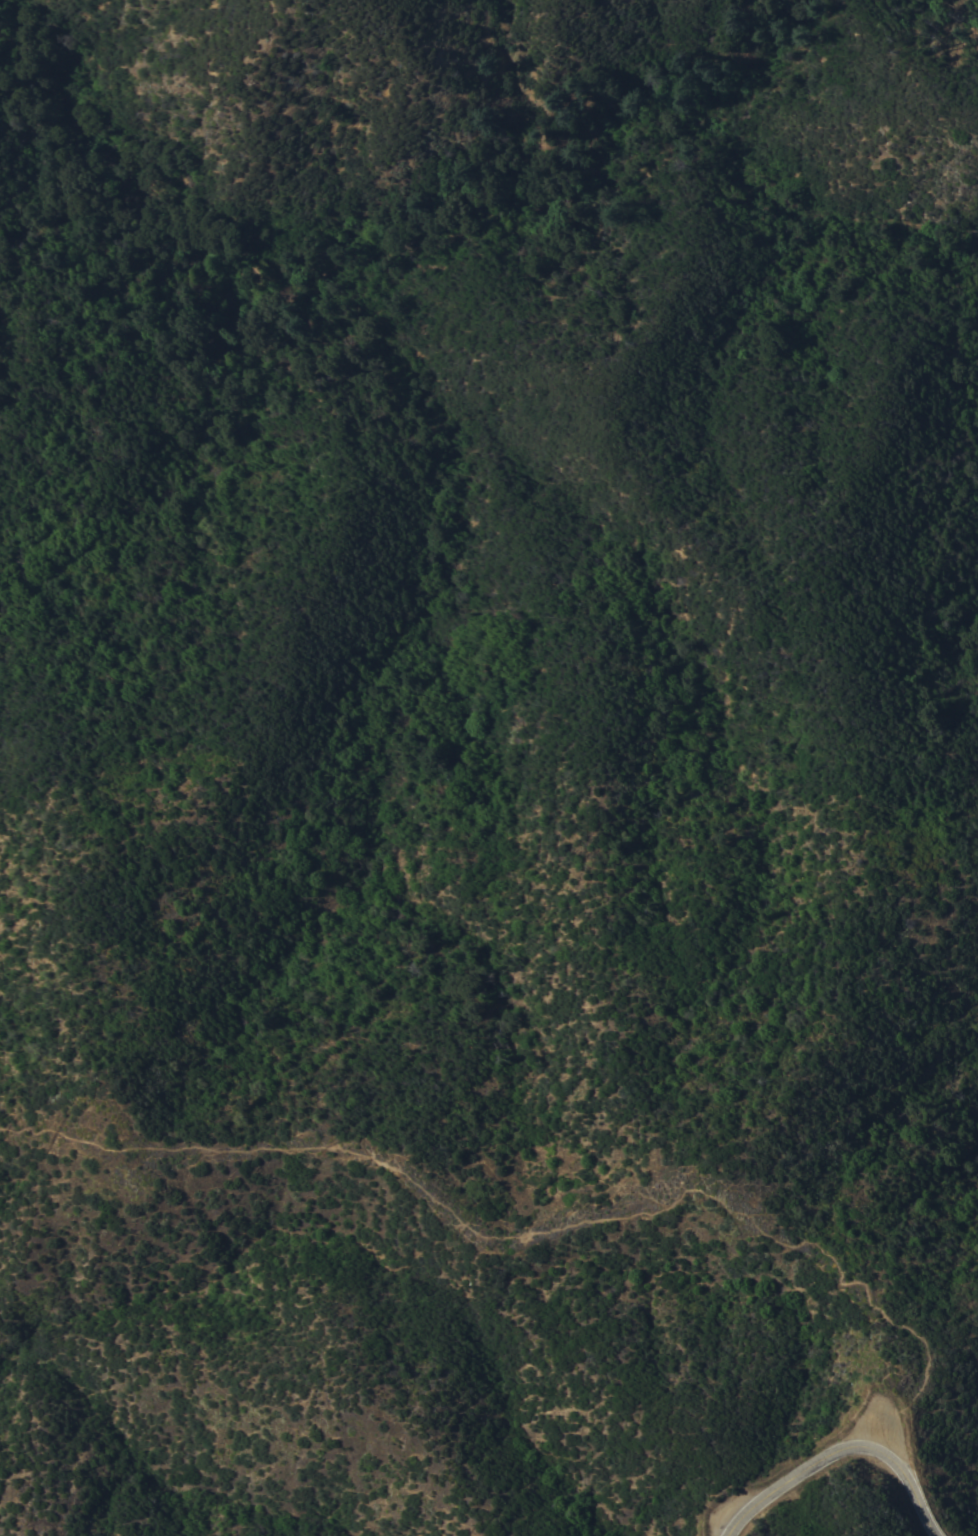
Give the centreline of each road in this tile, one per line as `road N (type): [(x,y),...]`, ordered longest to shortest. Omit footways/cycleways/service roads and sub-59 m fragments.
road 1 (residential): [(935,1535),(902,1470),(861,1445),(826,1456),(763,1497),(728,1535)]

